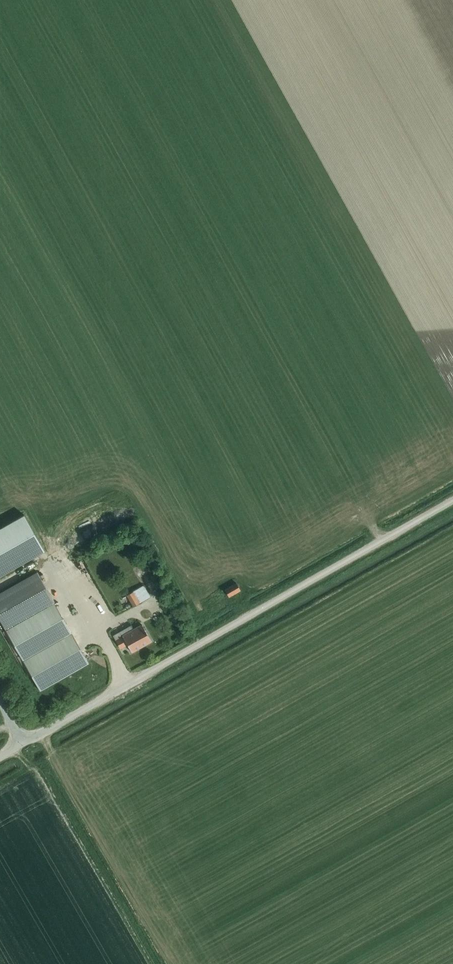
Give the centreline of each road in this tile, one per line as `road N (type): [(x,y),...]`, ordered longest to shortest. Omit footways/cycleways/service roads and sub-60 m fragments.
road 1 (unclassified): [(21,742),(452,505)]

